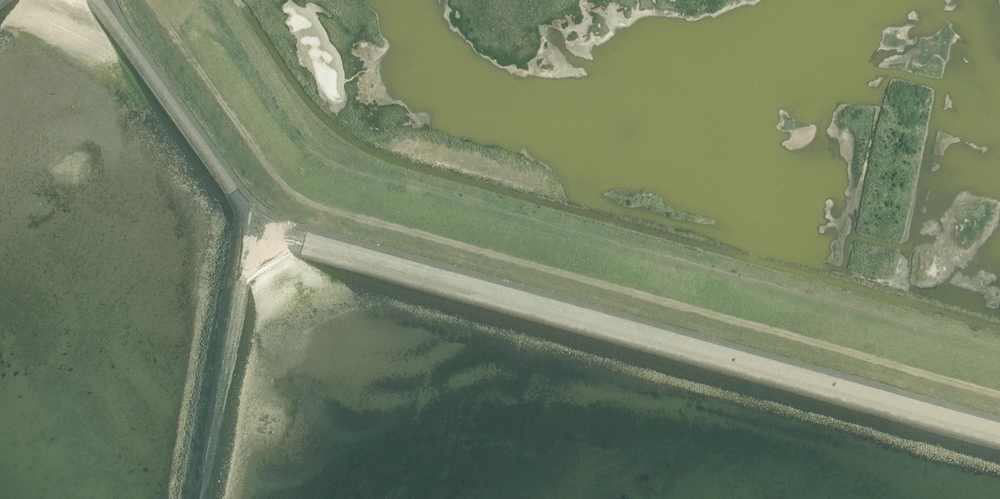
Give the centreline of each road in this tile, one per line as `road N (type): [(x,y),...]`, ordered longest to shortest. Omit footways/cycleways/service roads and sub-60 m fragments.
road 1 (track): [(116,0),(128,28),(267,212),(999,417)]
road 2 (track): [(999,389),(316,199),(277,174),(151,0)]

